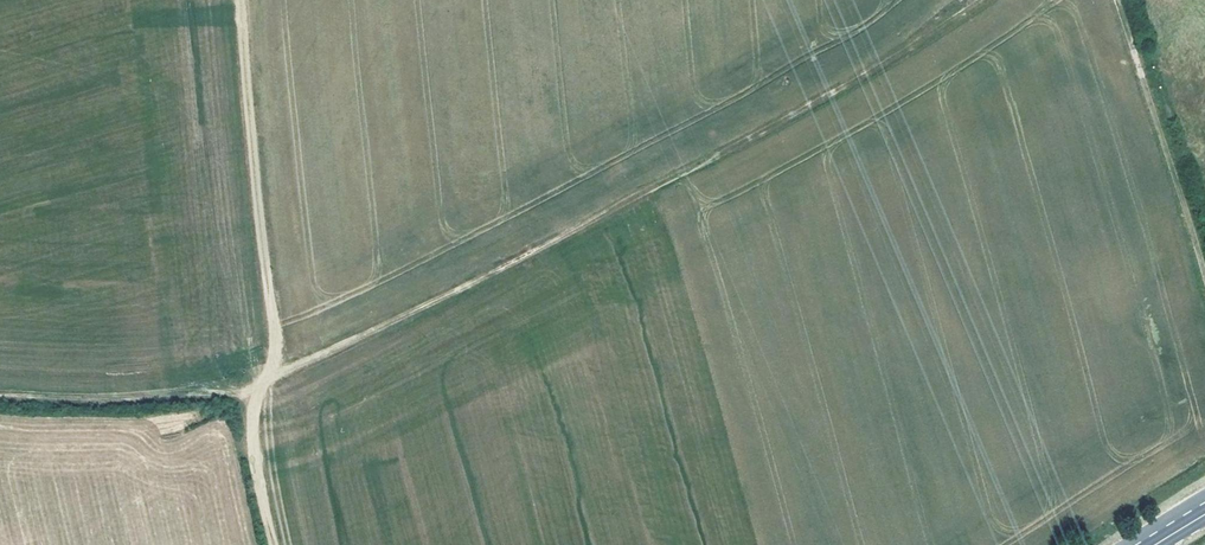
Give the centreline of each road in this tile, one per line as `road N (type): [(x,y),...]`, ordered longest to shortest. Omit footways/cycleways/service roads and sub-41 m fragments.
road 1 (track): [(0,400),(253,399),(271,377),(532,253),(911,47),(982,0)]
road 2 (track): [(271,377),(241,0)]
road 3 (track): [(1204,289),(1114,0)]
road 4 (track): [(272,544),(249,448),(253,399)]

